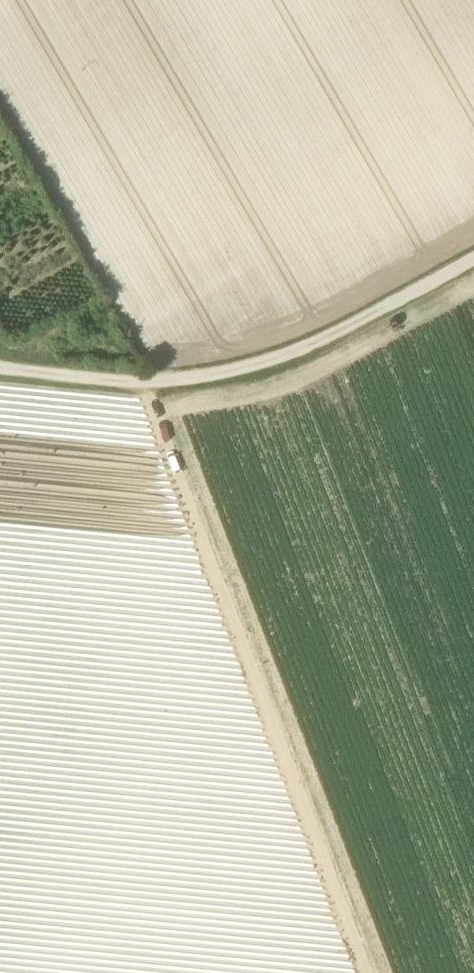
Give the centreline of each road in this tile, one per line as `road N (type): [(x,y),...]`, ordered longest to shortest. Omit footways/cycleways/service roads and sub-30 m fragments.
road 1 (track): [(473,260),(300,354),(221,376),(184,383),(0,368)]

